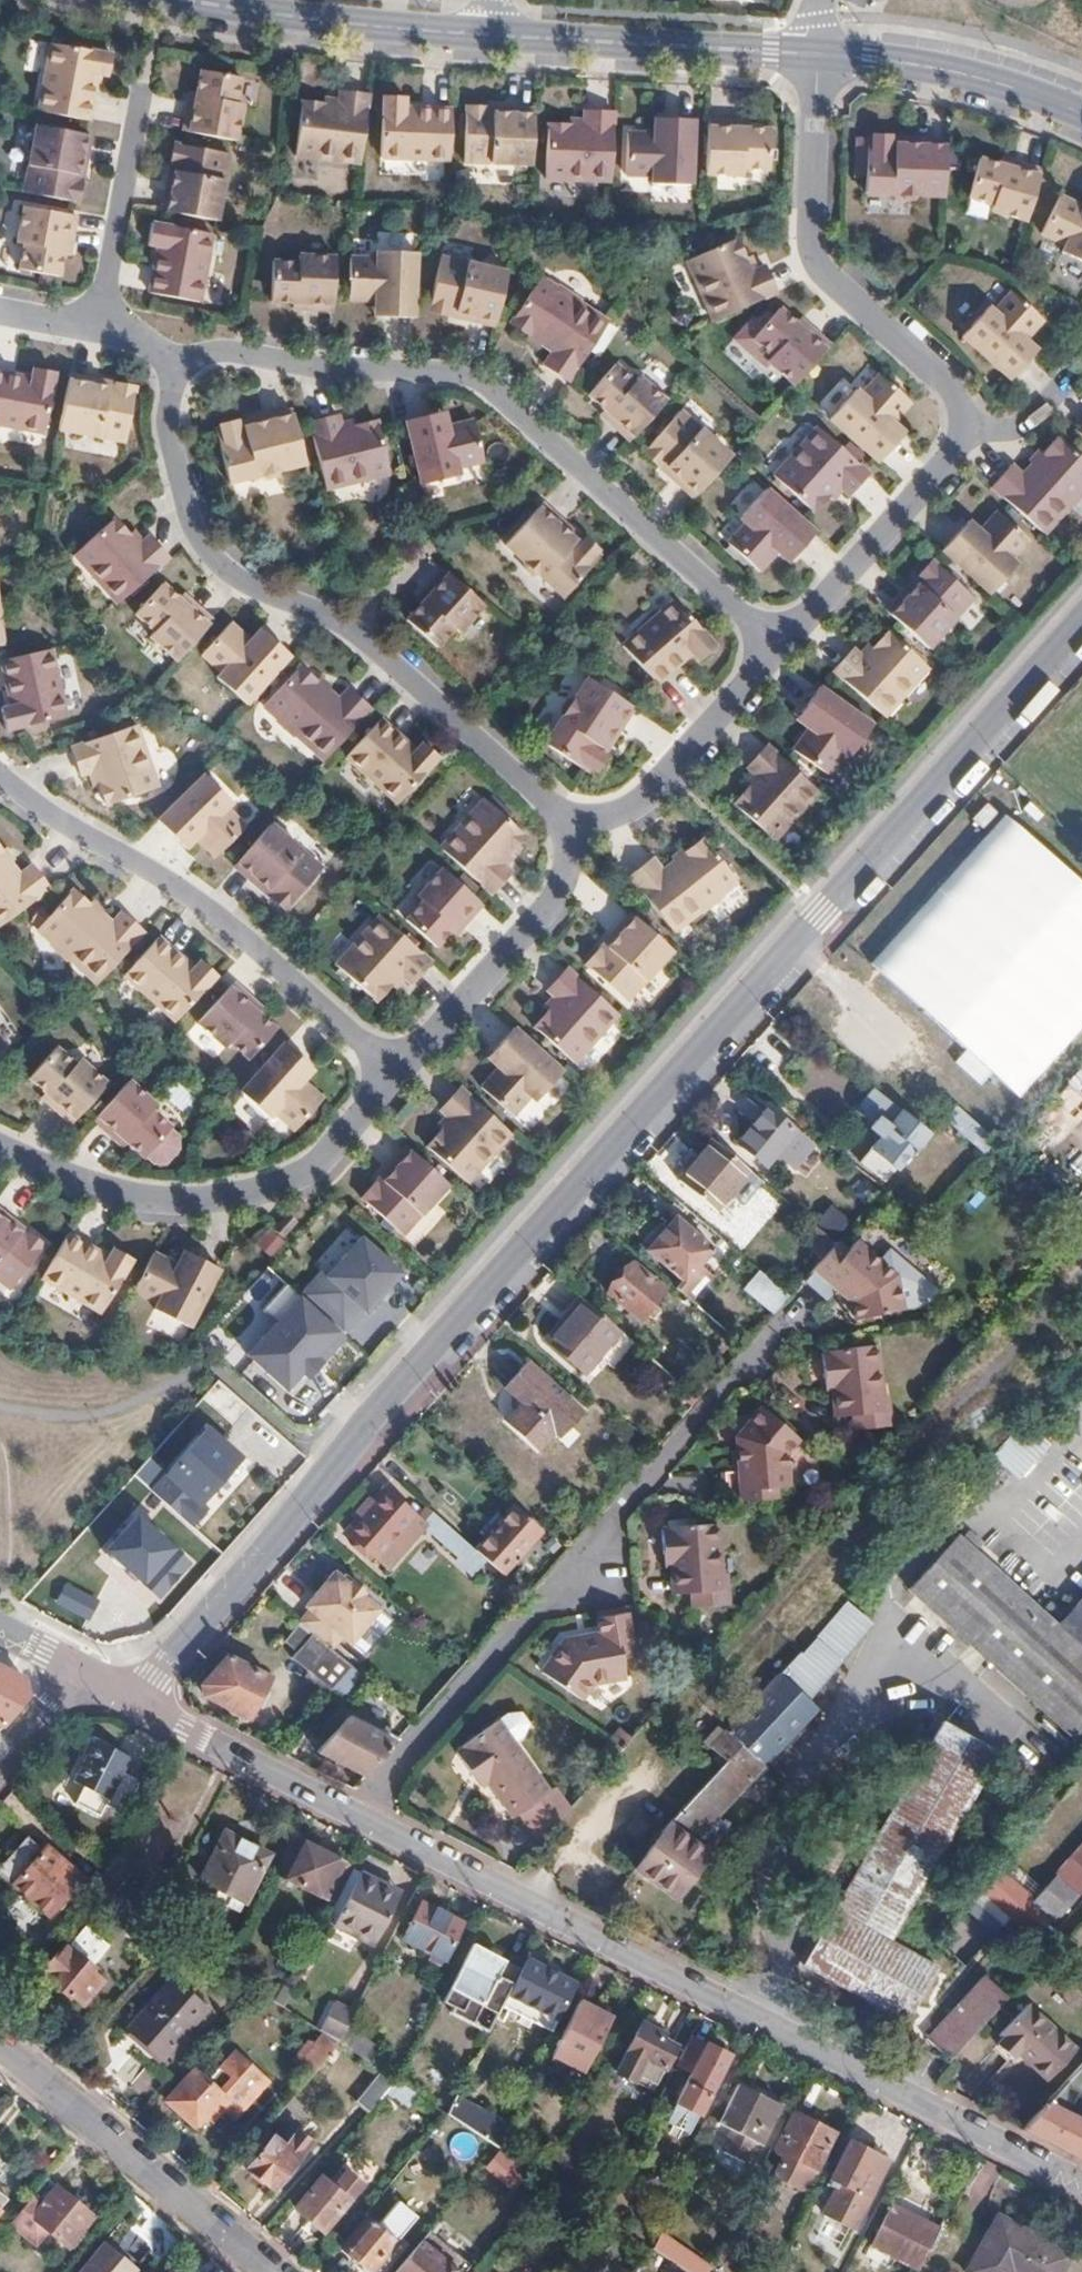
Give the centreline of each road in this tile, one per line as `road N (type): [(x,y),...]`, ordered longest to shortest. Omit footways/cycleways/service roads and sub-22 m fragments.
road 1 (residential): [(1081,623),(209,1618),(126,1697)]
road 2 (residential): [(1081,2182),(362,1816)]
road 3 (residential): [(782,642),(479,375),(216,347),(172,357)]
road 4 (residential): [(172,357),(167,414),(200,540),(246,579),(354,627),(579,822)]
road 5 (residential): [(362,1816),(534,1611),(586,1566),(631,1497),(773,1340)]
road 6 (residential): [(0,767),(243,929),(400,1068)]
road 7 (residential): [(0,1140),(143,1191),(232,1191),(315,1160),(400,1068)]
road 8 (residential): [(953,421),(949,382),(849,290),(826,252),(814,201),(828,57)]
road 9 (residential): [(279,2271),(0,2046)]
road 10 (residential): [(492,28),(828,57)]
road 11 (residential): [(400,1068),(558,893),(579,822)]
road 12 (residential): [(782,642),(942,467),(953,421)]
road 13 (residential): [(579,822),(654,783),(782,642)]
road 14 (residential): [(227,0),(492,28)]
road 15 (residential): [(362,1816),(126,1697)]
road 16 (residential): [(828,57),(940,66),(1081,118)]
road 17 (residential): [(145,81),(100,320)]
road 18 (residential): [(953,421),(1003,425),(1066,361)]
road 19 (residential): [(0,1766),(80,1674)]

